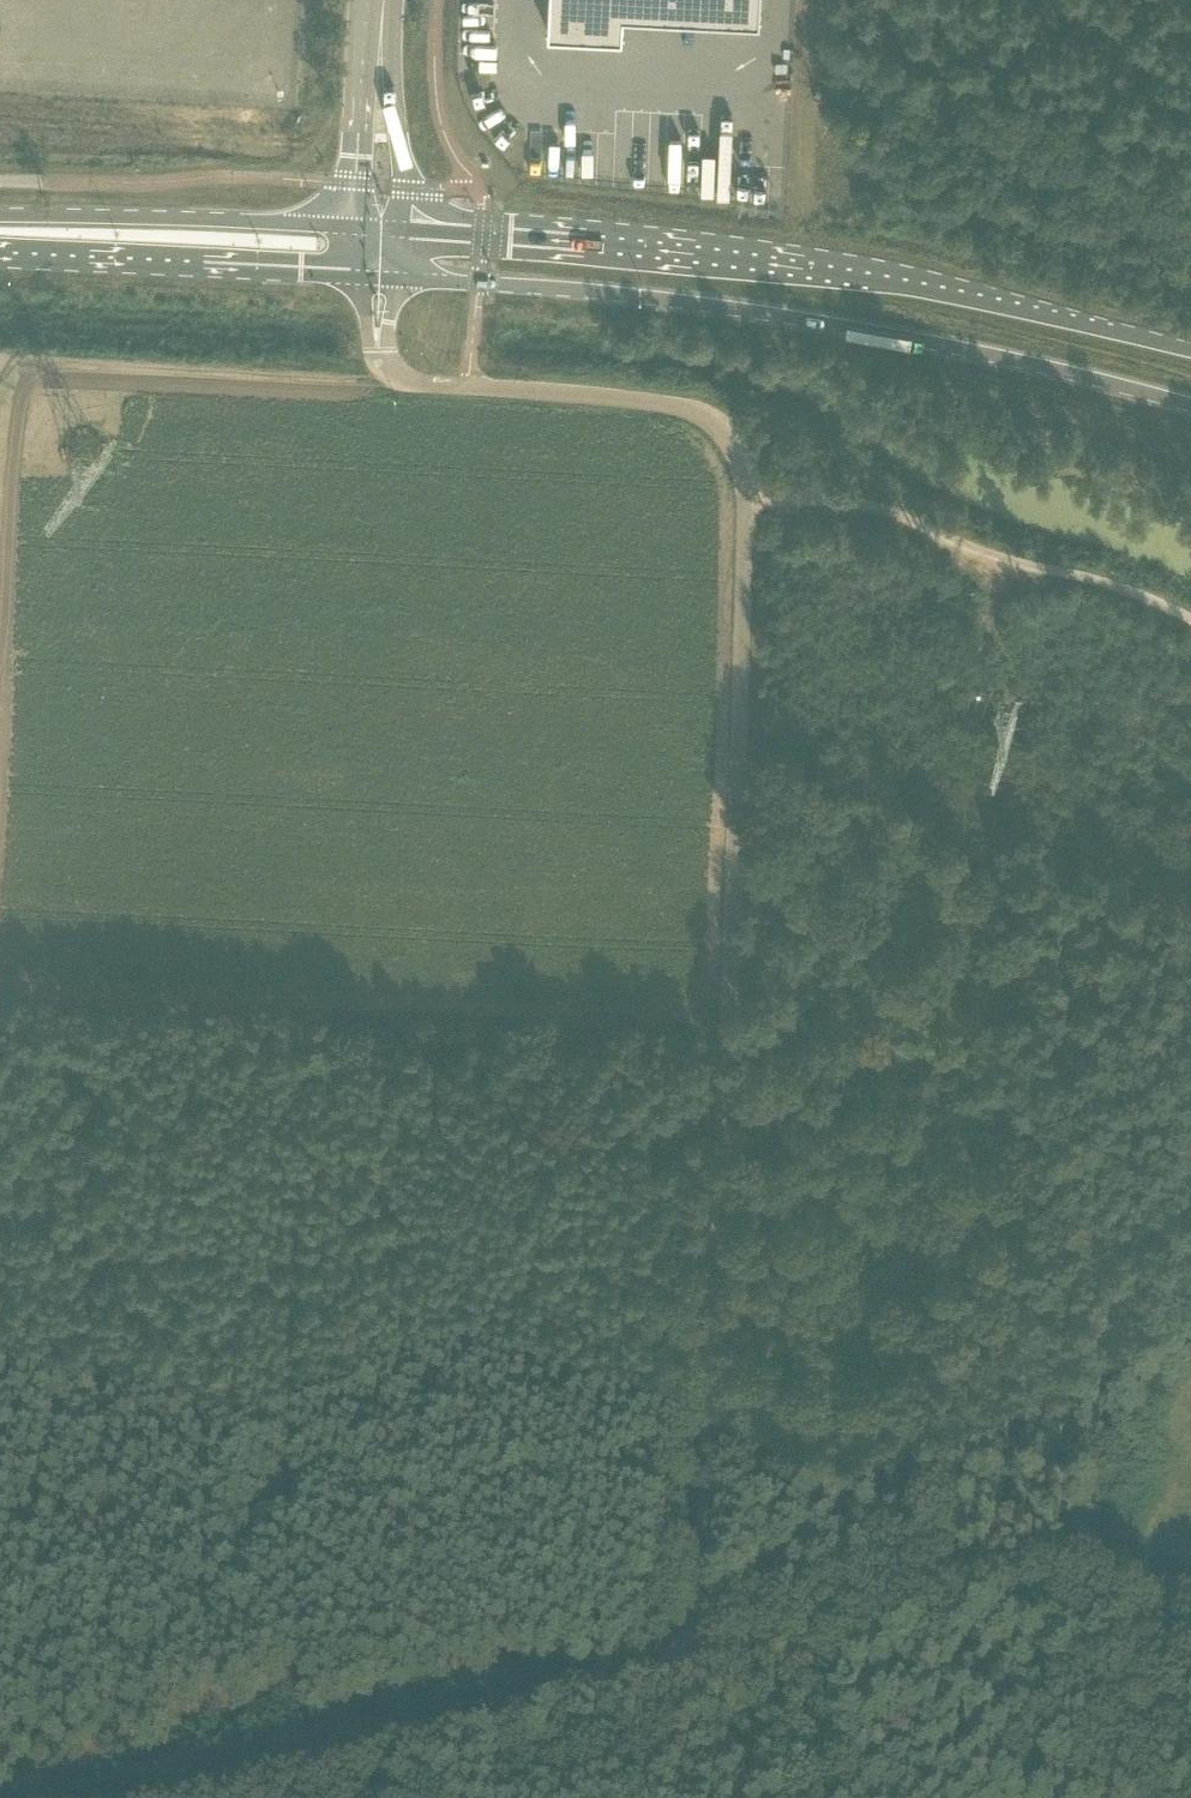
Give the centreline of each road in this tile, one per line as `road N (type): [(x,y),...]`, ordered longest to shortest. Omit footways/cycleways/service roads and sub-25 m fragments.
road 1 (unclassified): [(214,1797),(702,1677),(748,491),(741,452),(719,423),(672,405),(400,376),(378,351)]
road 2 (secondary): [(397,275),(752,309),(1060,368),(1190,403)]
road 3 (secondary): [(1190,352),(883,282),(660,249),(403,229)]
road 4 (track): [(1190,1599),(1081,1581),(1028,1583),(702,1677)]
road 5 (track): [(1190,619),(1163,604),(1006,563),(896,516),(748,491)]
road 6 (secondary): [(0,259),(357,273)]
road 7 (secondary): [(353,227),(0,215)]
road 8 (tertiary): [(403,229),(392,61),(378,9)]
road 9 (tertiary): [(378,9),(363,61),(353,227)]

